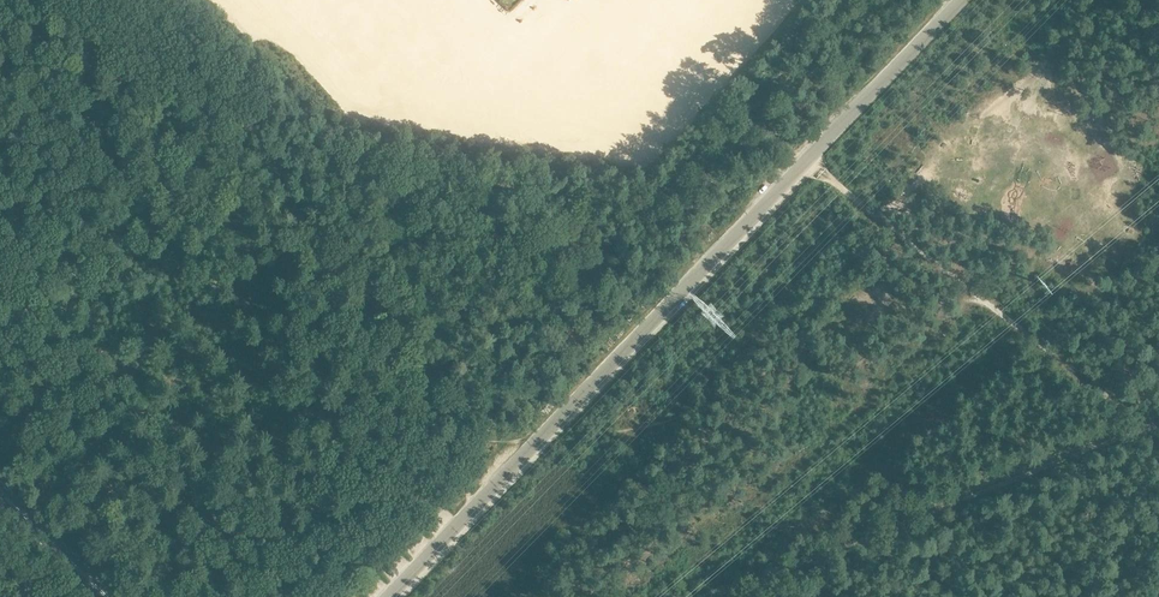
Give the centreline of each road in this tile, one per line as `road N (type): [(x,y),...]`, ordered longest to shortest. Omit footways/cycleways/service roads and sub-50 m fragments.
road 1 (unclassified): [(386,596),(959,0)]
road 2 (track): [(1158,421),(722,596)]
road 3 (primary): [(105,596),(0,495)]

